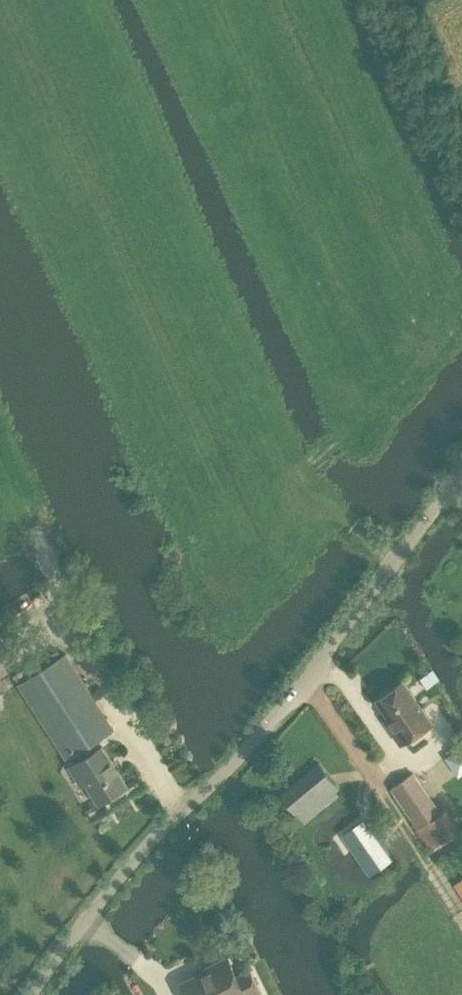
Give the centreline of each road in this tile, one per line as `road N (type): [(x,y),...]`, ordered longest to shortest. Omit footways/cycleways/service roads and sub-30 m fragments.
road 1 (unclassified): [(33,994),(147,849),(307,682),(461,475)]
road 2 (track): [(307,682),(461,923)]

